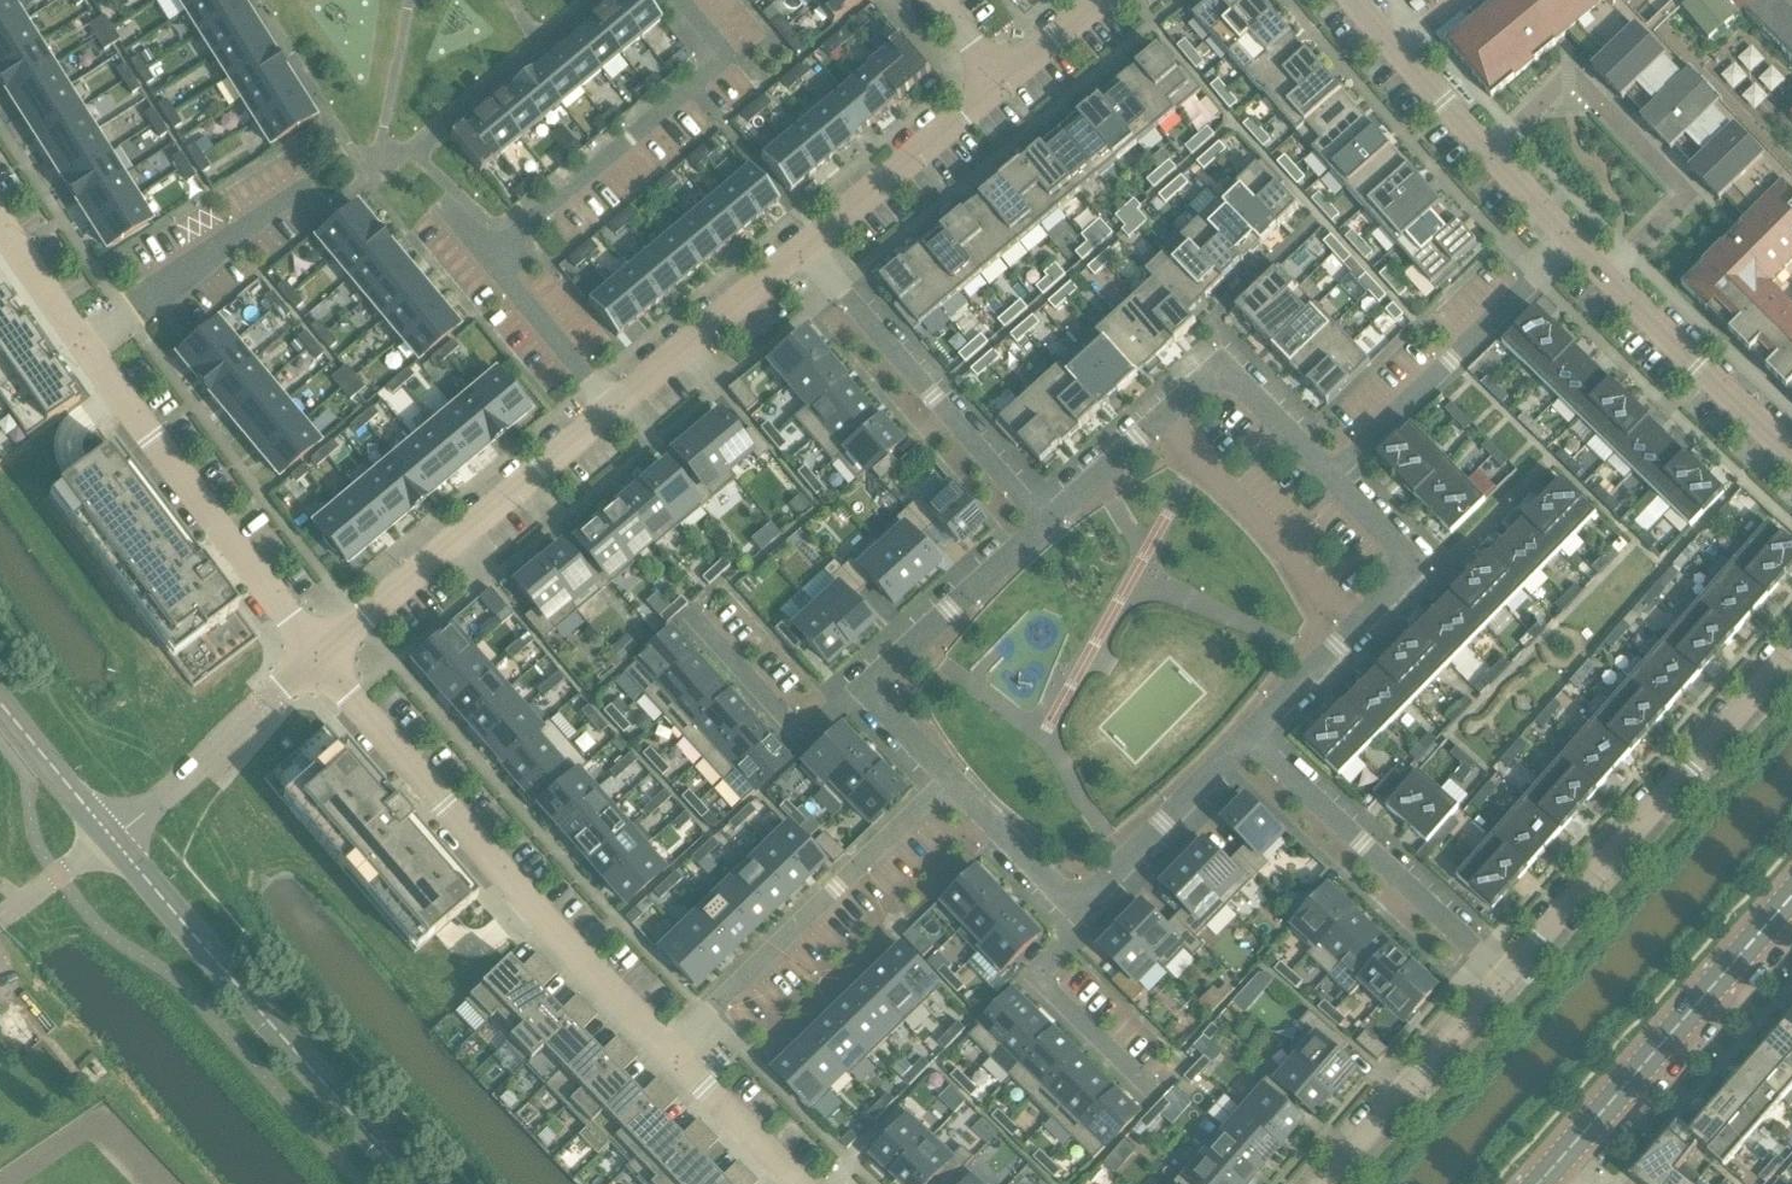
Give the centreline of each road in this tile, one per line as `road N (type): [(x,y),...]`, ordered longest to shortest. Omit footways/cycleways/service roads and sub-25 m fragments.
road 1 (residential): [(683,1068),(443,807),(316,654)]
road 2 (tertiary): [(414,1183),(112,838)]
road 3 (residential): [(1791,644),(1495,986)]
road 4 (residential): [(683,1068),(960,790)]
road 5 (residential): [(316,654),(83,343)]
road 6 (residential): [(316,654),(611,408)]
road 7 (residential): [(680,0),(728,62),(497,252)]
road 8 (tertiary): [(1791,897),(1546,1181)]
road 9 (residential): [(1043,525),(803,249)]
road 10 (residential): [(1244,747),(1495,986)]
road 11 (residential): [(1331,478),(1574,246)]
road 12 (residential): [(1356,0),(1574,246)]
road 13 (residential): [(1574,246),(1791,453)]
road 14 (residential): [(83,343),(307,176)]
road 15 (residential): [(112,838),(316,654)]
road 16 (residential): [(803,249),(1007,79)]
road 17 (residential): [(1495,986),(1322,1183)]
road 18 (residential): [(611,408),(803,249)]
road 19 (residential): [(1085,913),(1042,961),(1044,985),(1159,1097)]
road 20 (residential): [(1043,525),(865,688)]
road 21 (residential): [(690,612),(785,720),(824,726),(865,688)]
road 22 (residential): [(1244,747),(1400,567)]
road 23 (residential): [(1085,913),(1244,747)]
road 24 (residential): [(1219,384),(1198,389),(1043,525)]
road 25 (residential): [(1318,213),(1217,314),(1219,384)]
road 26 (residential): [(497,252),(516,295),(611,408)]
road 27 (residential): [(1400,567),(1452,561),(1553,463)]
road 28 (tertiary): [(112,838),(0,698)]
road 29 (residential): [(960,790),(1085,913)]
road 30 (residential): [(798,1183),(683,1068)]
road 31 (residential): [(83,343),(0,216)]
road 32 (residential): [(1331,478),(1240,389),(1219,384)]
road 33 (residential): [(865,688),(960,790)]
road 34 (residential): [(1007,79),(1104,0)]

